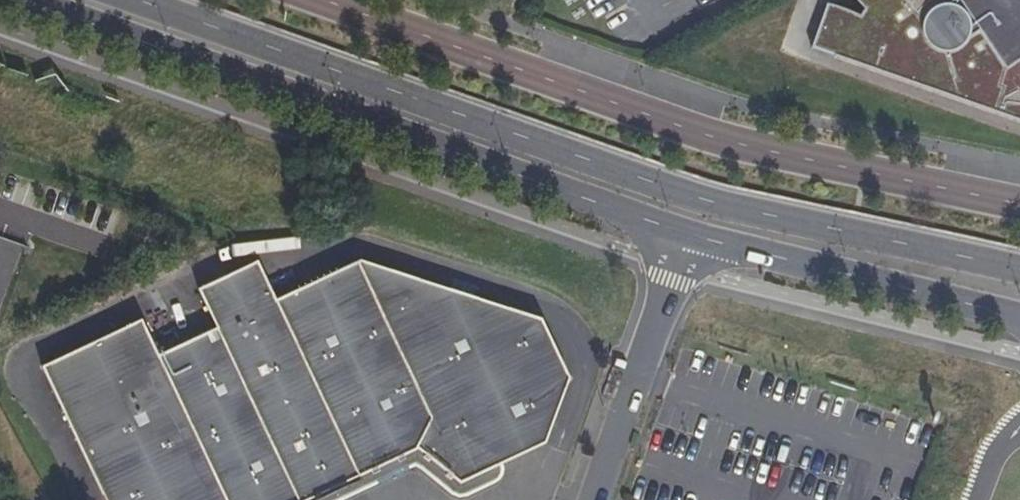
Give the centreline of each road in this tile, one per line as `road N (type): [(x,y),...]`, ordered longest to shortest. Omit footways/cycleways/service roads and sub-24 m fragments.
road 1 (primary): [(1019,271),(692,195),(140,0)]
road 2 (primary): [(23,0),(682,232)]
road 3 (primary): [(682,232),(1019,317)]
road 4 (unclassified): [(594,499),(682,232)]

